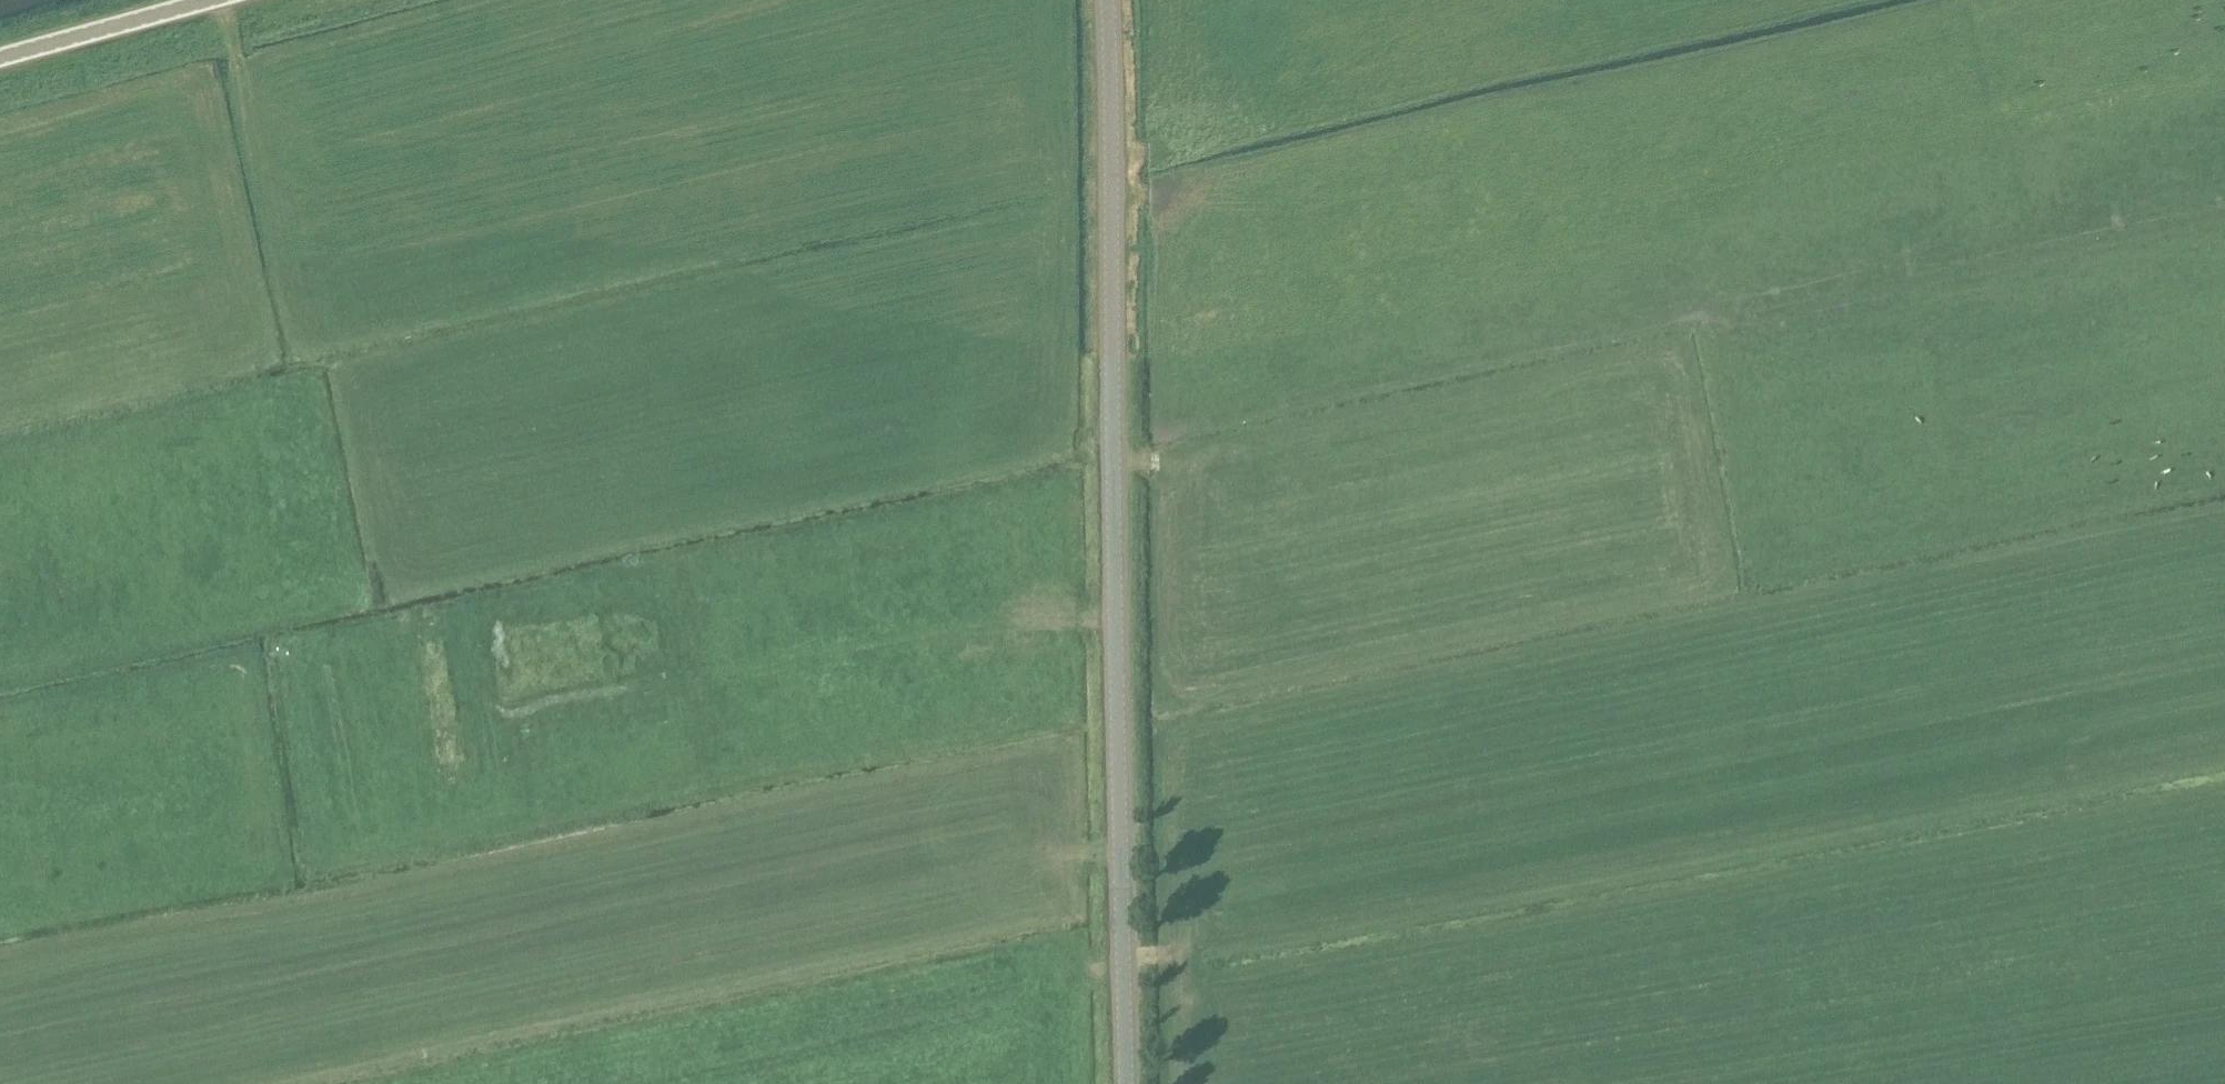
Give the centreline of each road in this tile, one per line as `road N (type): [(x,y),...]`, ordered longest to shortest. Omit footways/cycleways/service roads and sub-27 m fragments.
road 1 (tertiary): [(1131,1083),(1105,0)]
road 2 (unclassified): [(0,54),(198,0)]

